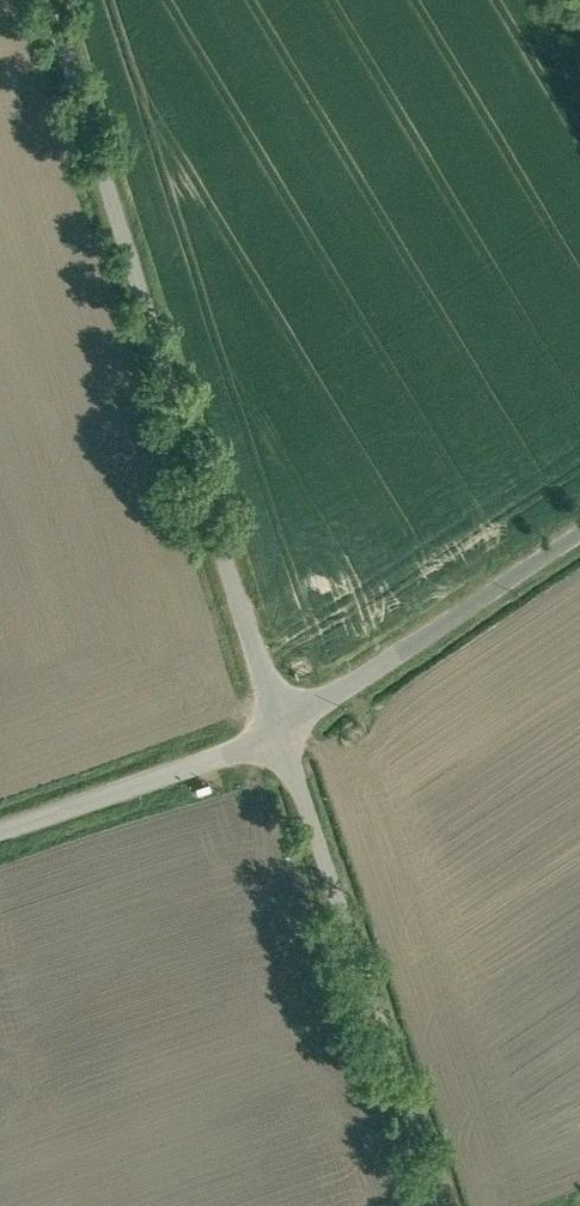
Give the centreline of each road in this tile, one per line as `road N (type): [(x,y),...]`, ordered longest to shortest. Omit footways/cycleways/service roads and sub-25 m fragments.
road 1 (unclassified): [(279,743),(45,0)]
road 2 (unclassified): [(443,1205),(279,743)]
road 3 (unclassified): [(579,530),(279,743)]
road 4 (unclassified): [(279,743),(0,838)]

